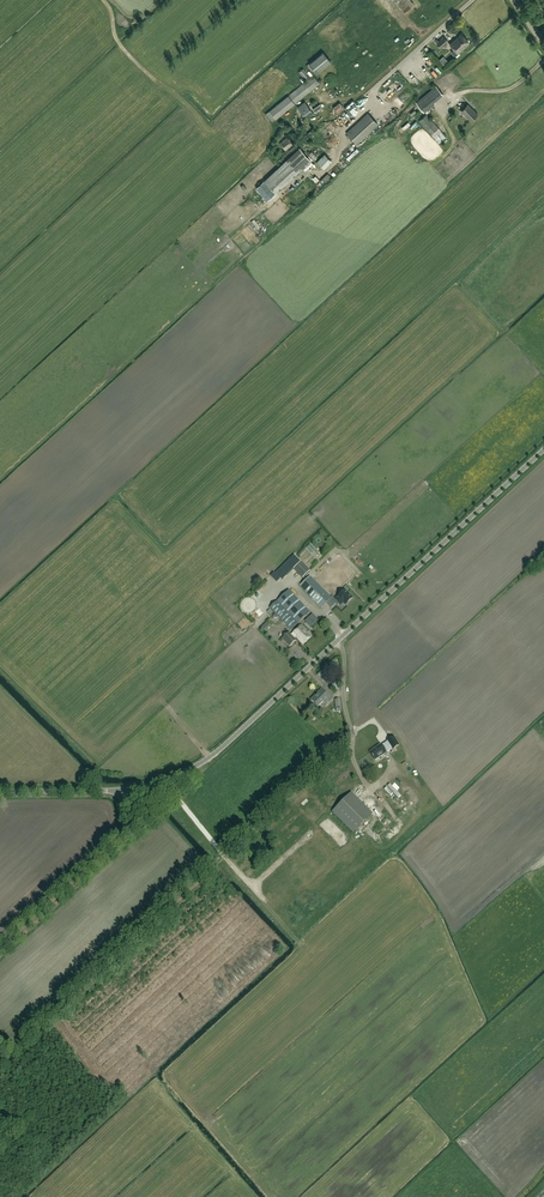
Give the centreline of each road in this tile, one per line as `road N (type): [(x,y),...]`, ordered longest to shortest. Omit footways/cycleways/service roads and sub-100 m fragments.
road 1 (unclassified): [(0,793),(121,790),(201,763),(543,450)]
road 2 (track): [(337,642),(351,753),(369,793)]

